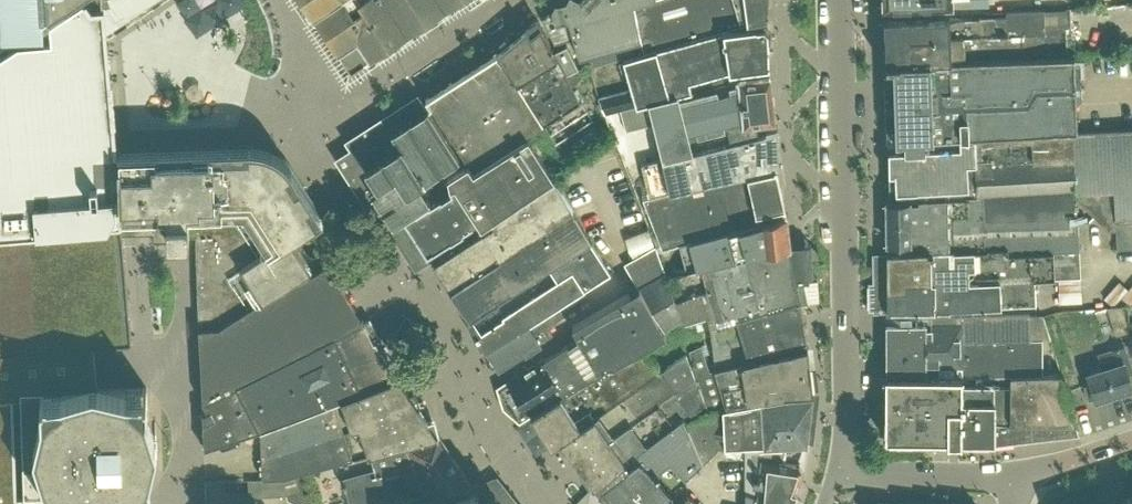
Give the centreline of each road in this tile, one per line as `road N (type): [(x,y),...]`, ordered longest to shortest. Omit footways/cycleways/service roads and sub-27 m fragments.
road 1 (residential): [(840,0),(851,466),(1023,476),(1131,440)]

